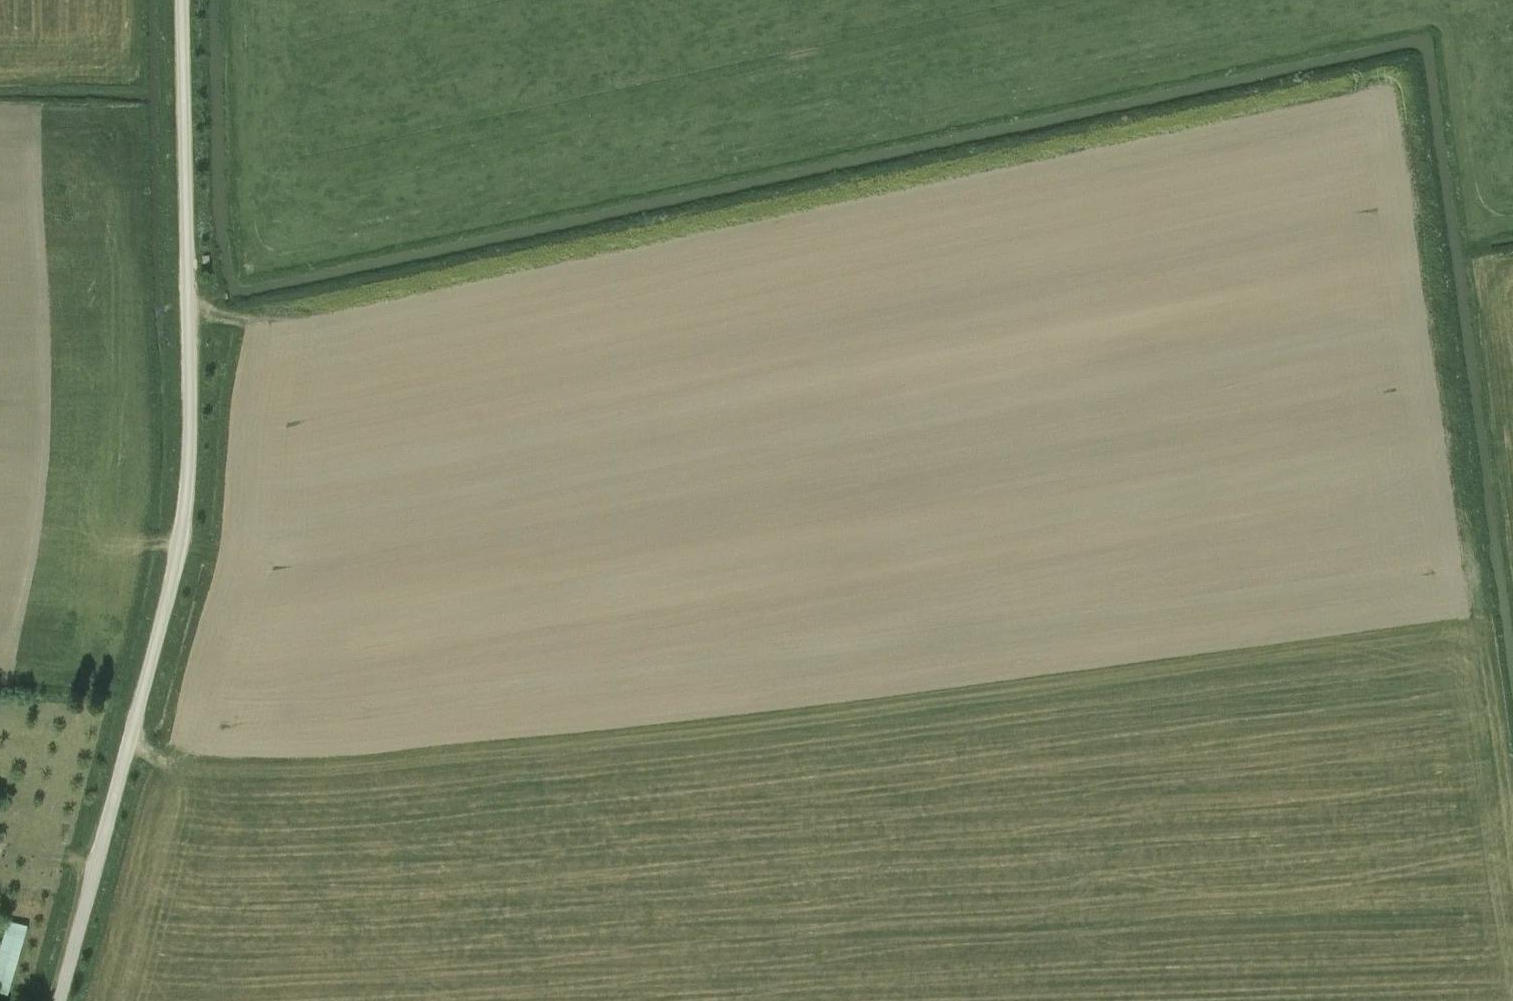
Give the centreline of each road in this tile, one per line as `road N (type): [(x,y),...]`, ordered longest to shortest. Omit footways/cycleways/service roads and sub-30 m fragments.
road 1 (unclassified): [(60,1000),(183,546),(192,461),(184,0)]

